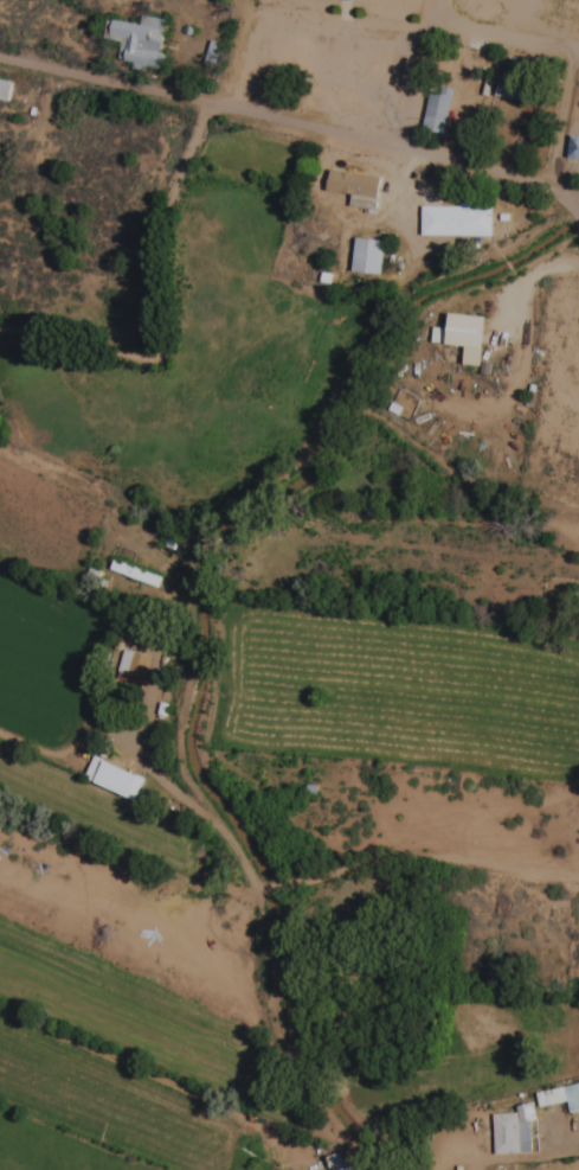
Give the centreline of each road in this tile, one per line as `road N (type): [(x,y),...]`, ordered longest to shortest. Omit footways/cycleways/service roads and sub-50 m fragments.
road 1 (residential): [(578,221),(532,183),(0,59)]
road 2 (track): [(156,664),(150,757),(162,784),(218,833),(245,871),(269,946),(284,1060),(365,1169)]

